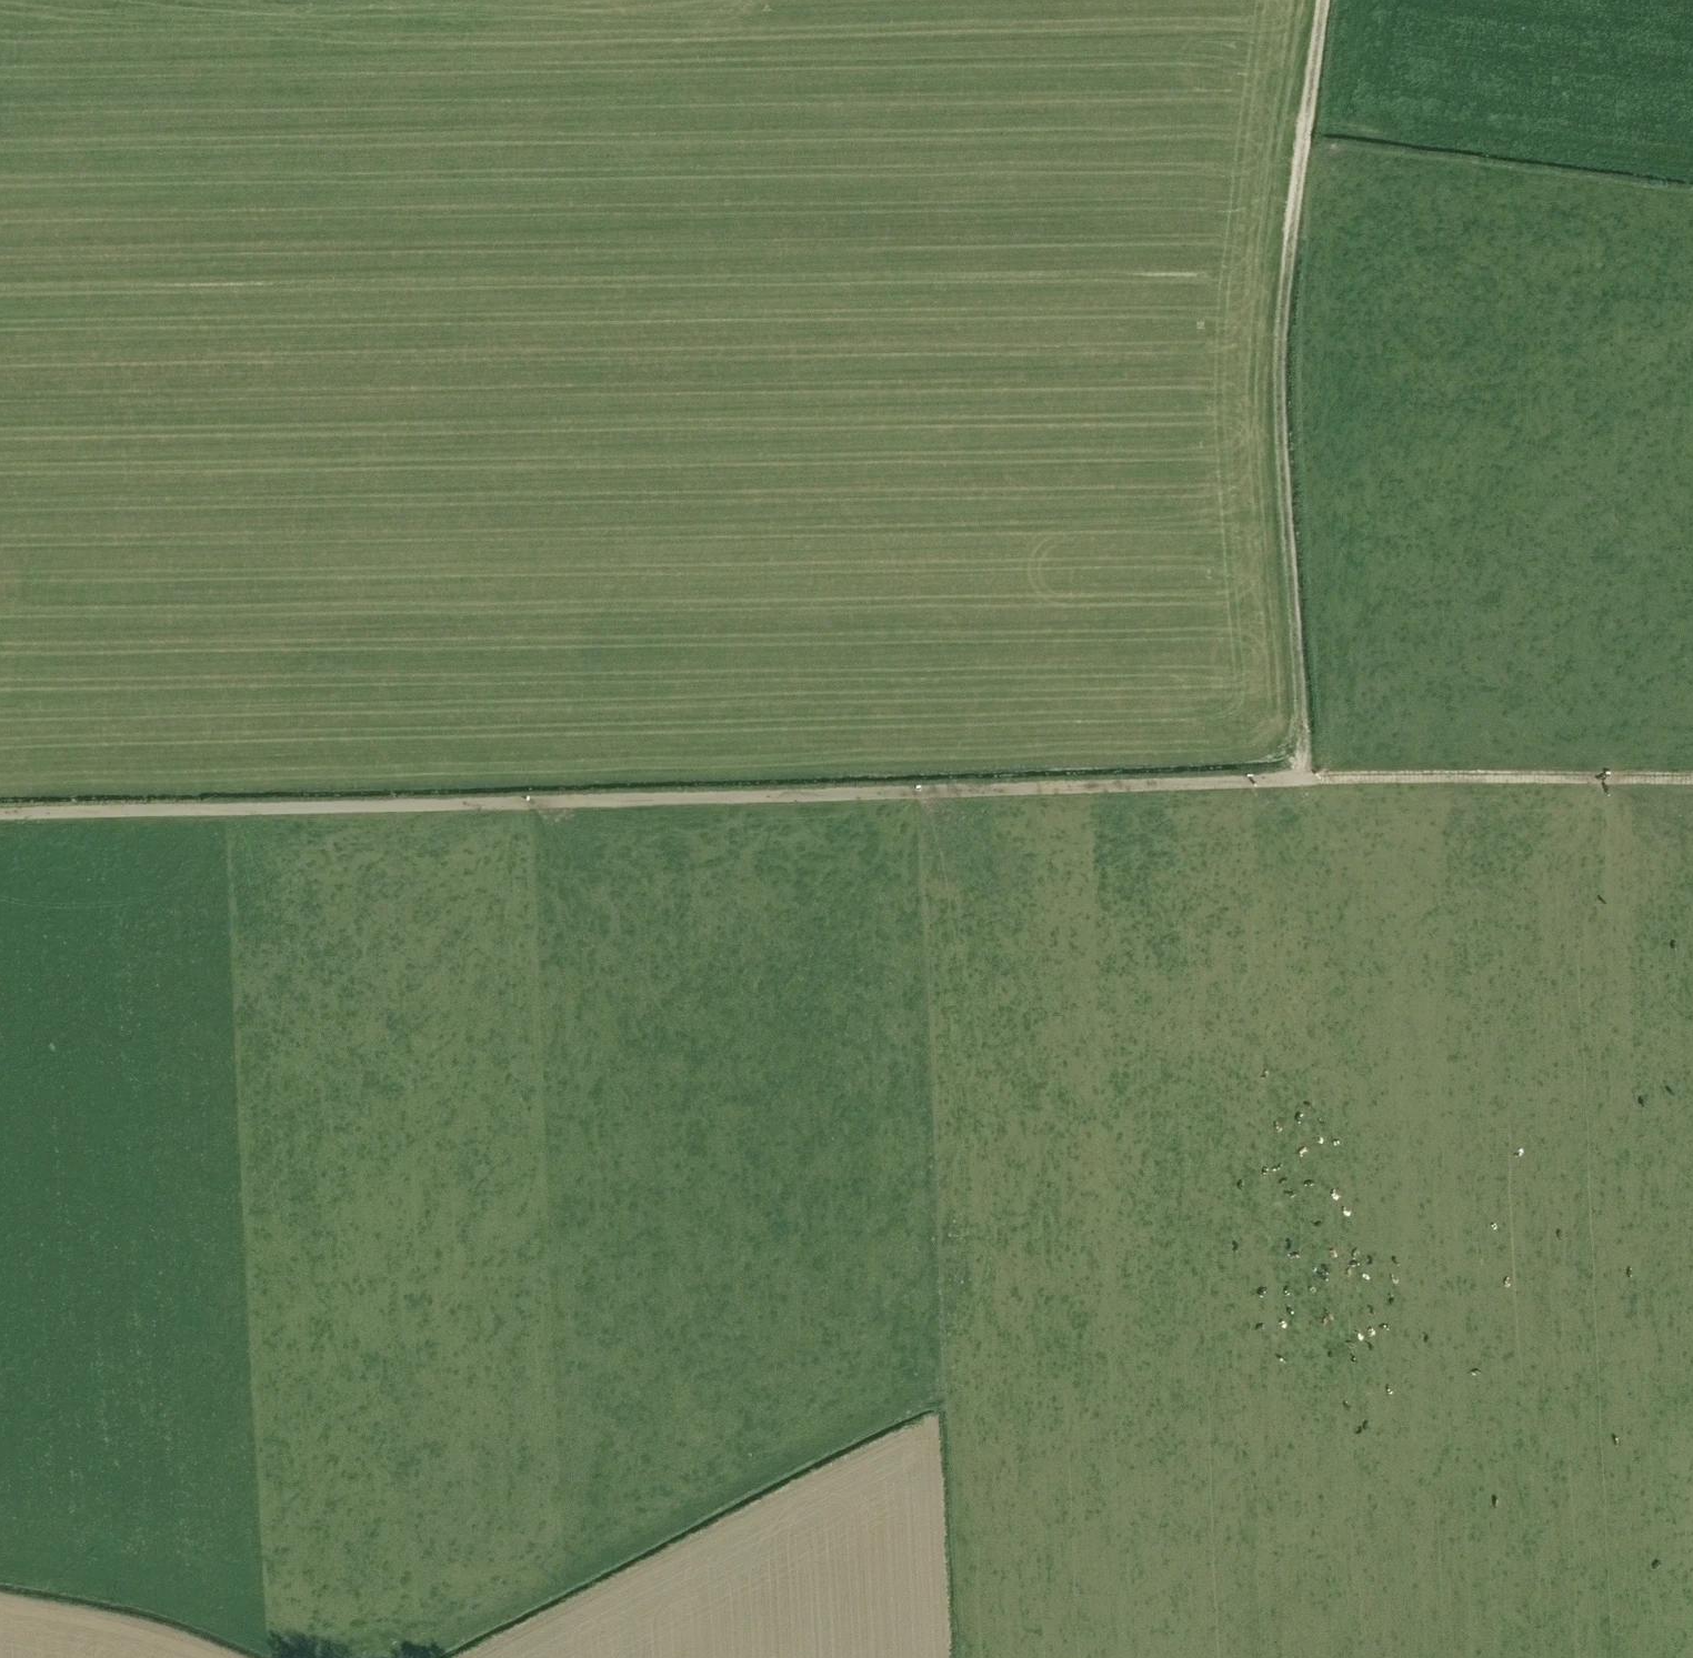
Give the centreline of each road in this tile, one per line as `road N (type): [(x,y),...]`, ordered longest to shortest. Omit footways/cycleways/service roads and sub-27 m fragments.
road 1 (track): [(0,809),(1304,772),(1692,775)]
road 2 (track): [(1304,772),(1283,356),(1323,0)]

